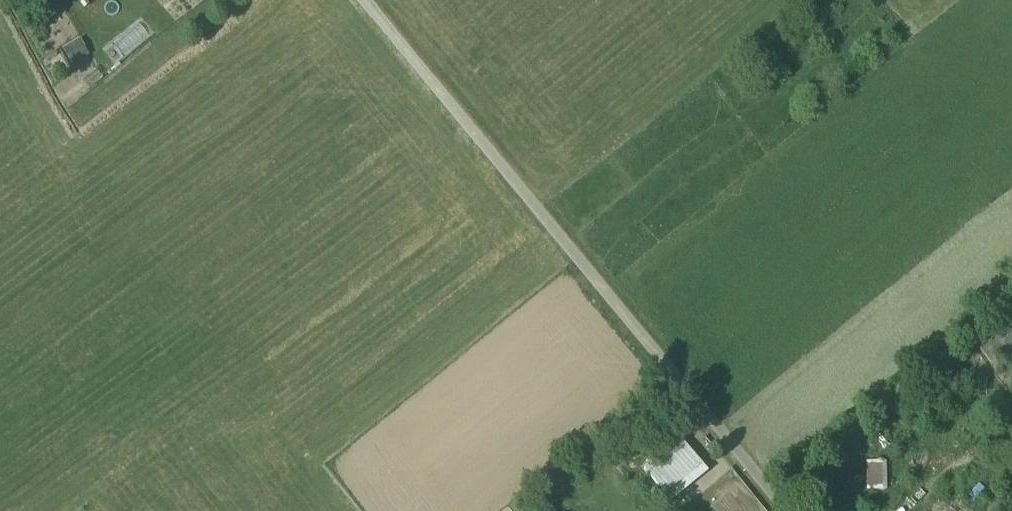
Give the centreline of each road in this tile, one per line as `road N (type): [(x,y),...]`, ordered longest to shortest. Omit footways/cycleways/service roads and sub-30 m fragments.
road 1 (unclassified): [(788,510),(369,0)]

